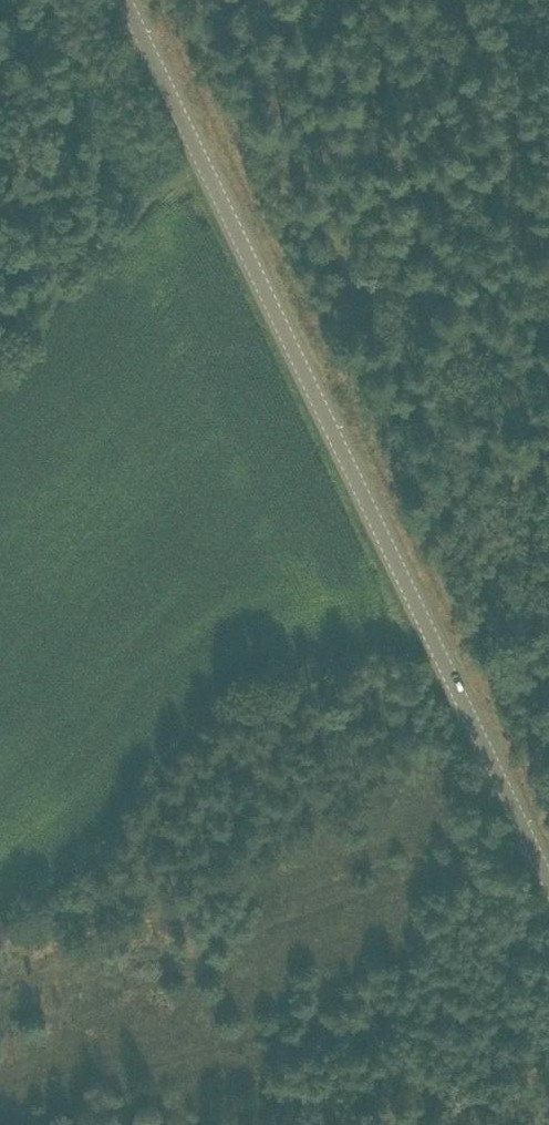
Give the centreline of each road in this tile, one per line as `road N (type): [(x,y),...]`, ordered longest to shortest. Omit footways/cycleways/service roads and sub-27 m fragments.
road 1 (tertiary): [(548,895),(123,0)]

